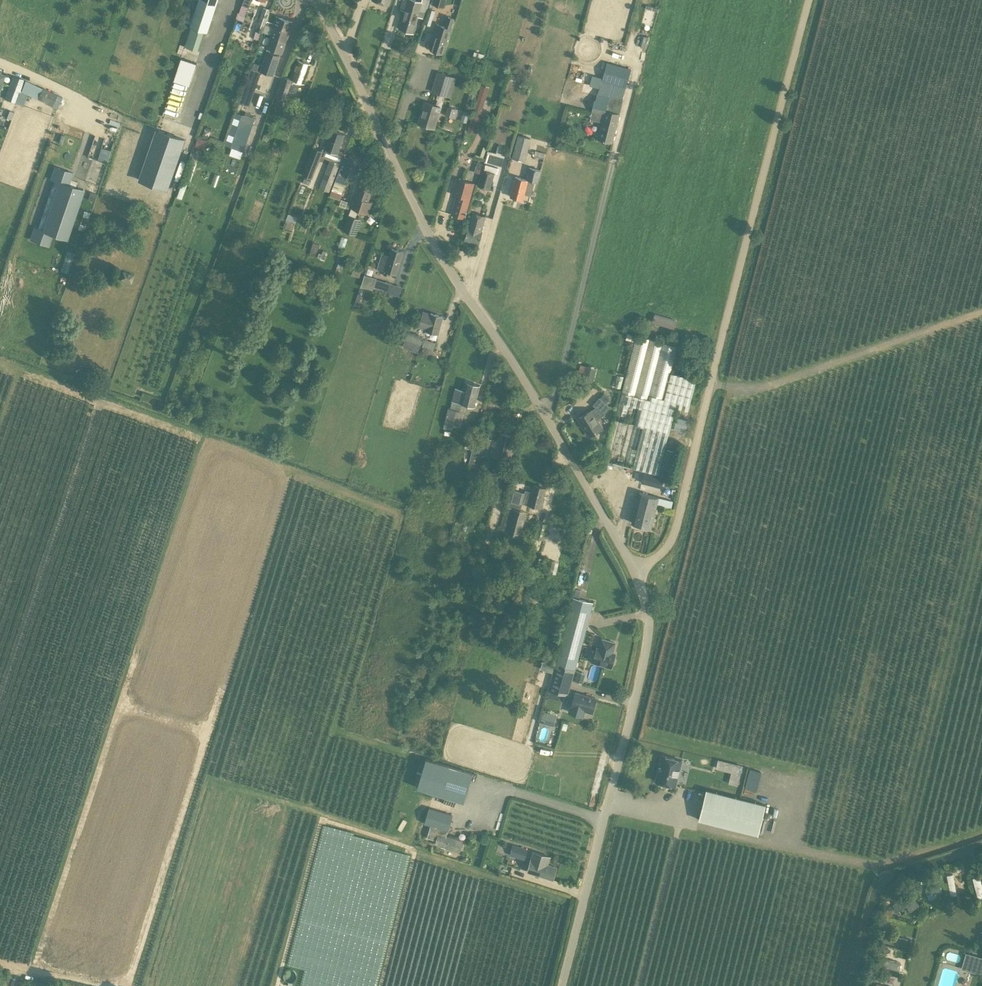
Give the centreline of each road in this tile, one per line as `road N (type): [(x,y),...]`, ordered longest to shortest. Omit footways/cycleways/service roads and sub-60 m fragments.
road 1 (unclassified): [(634,572),(545,415),(454,296),(305,0)]
road 2 (unclassified): [(634,572),(673,542),(809,0)]
road 3 (unclassified): [(562,985),(646,654),(646,606),(634,572)]

